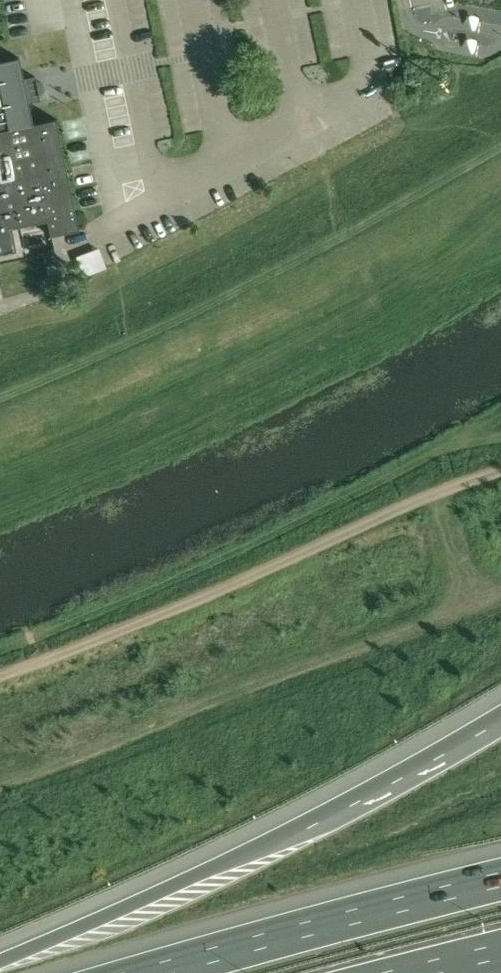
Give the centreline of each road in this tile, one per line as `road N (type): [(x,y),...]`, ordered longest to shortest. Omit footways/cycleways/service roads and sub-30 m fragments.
road 1 (motorway): [(500,717),(293,833),(0,959)]
road 2 (track): [(0,678),(364,521),(500,472)]
road 3 (motorway): [(500,881),(156,972)]

